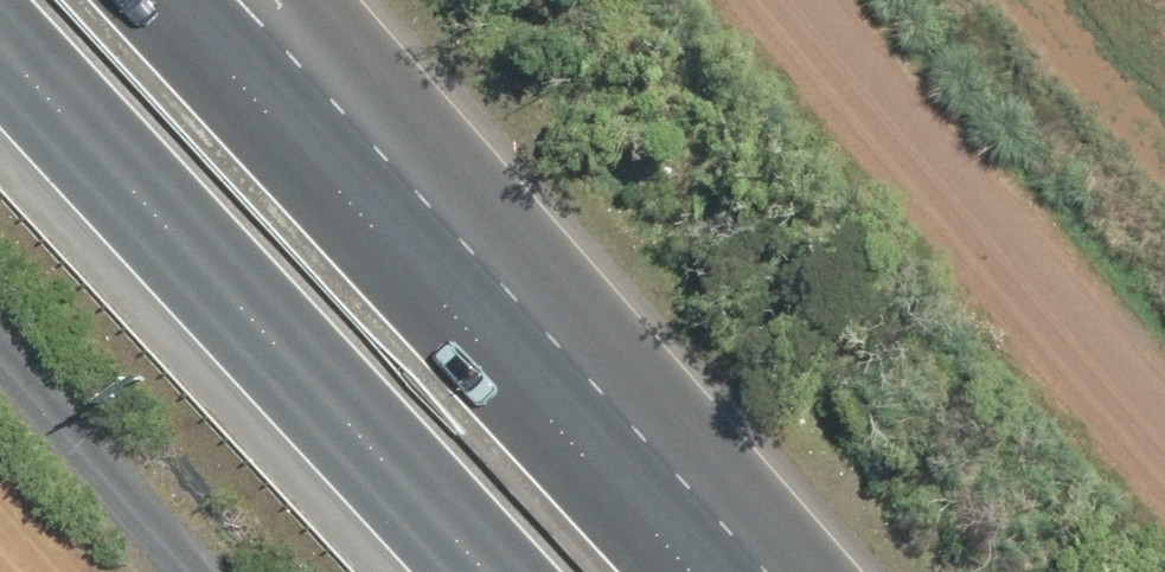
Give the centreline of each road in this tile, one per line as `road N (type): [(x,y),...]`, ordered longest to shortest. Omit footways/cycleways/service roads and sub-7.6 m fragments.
road 1 (motorway): [(154,0),(694,571)]
road 2 (motorway): [(302,0),(747,571)]
road 3 (motorway): [(474,571),(0,57)]

